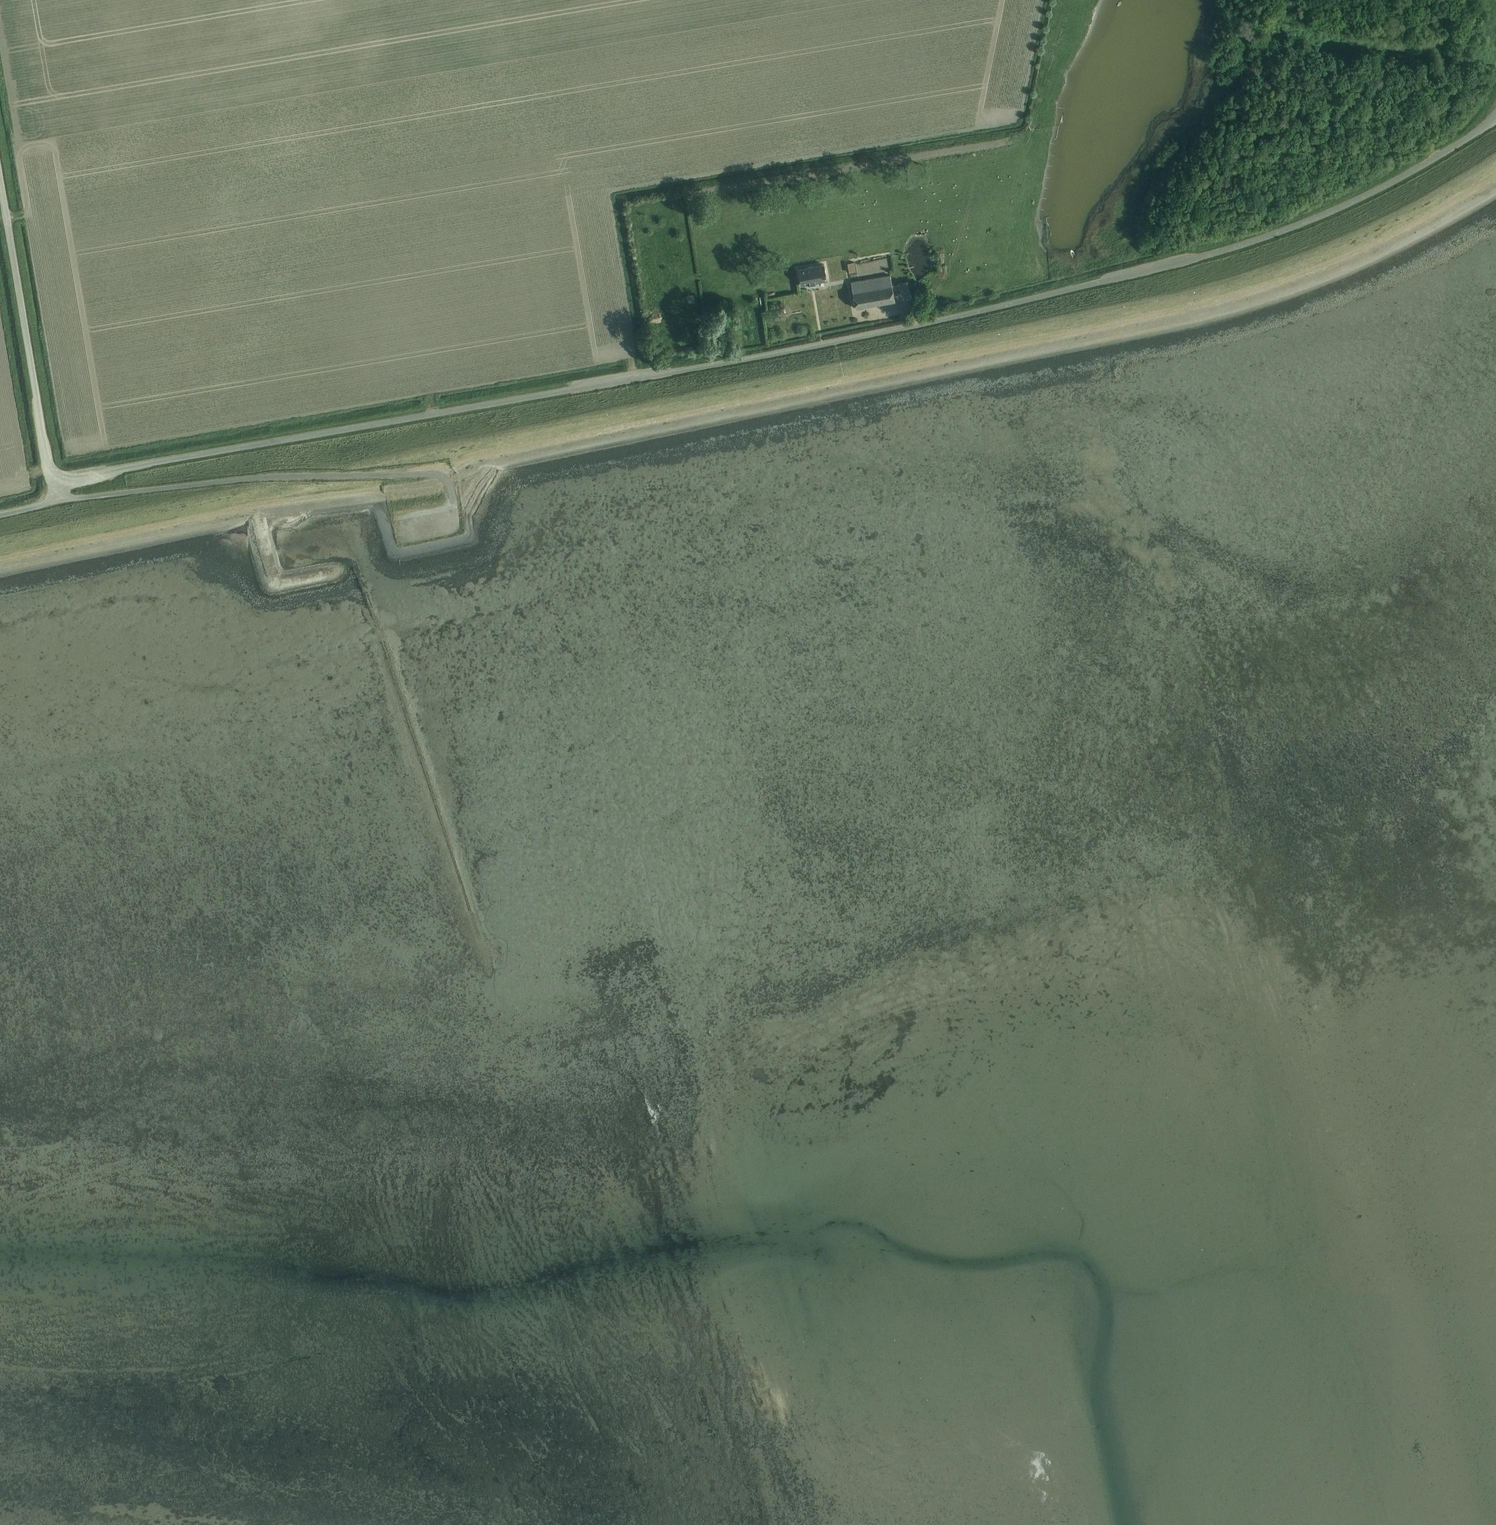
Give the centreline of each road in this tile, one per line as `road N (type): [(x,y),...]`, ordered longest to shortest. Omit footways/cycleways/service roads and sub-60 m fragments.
road 1 (unclassified): [(60,483),(739,362),(1206,256),(1381,189),(1495,118)]
road 2 (unclassified): [(60,500),(254,478),(428,474),(449,486),(454,510),(398,520)]
road 3 (unclassified): [(60,483),(44,442),(0,160)]

